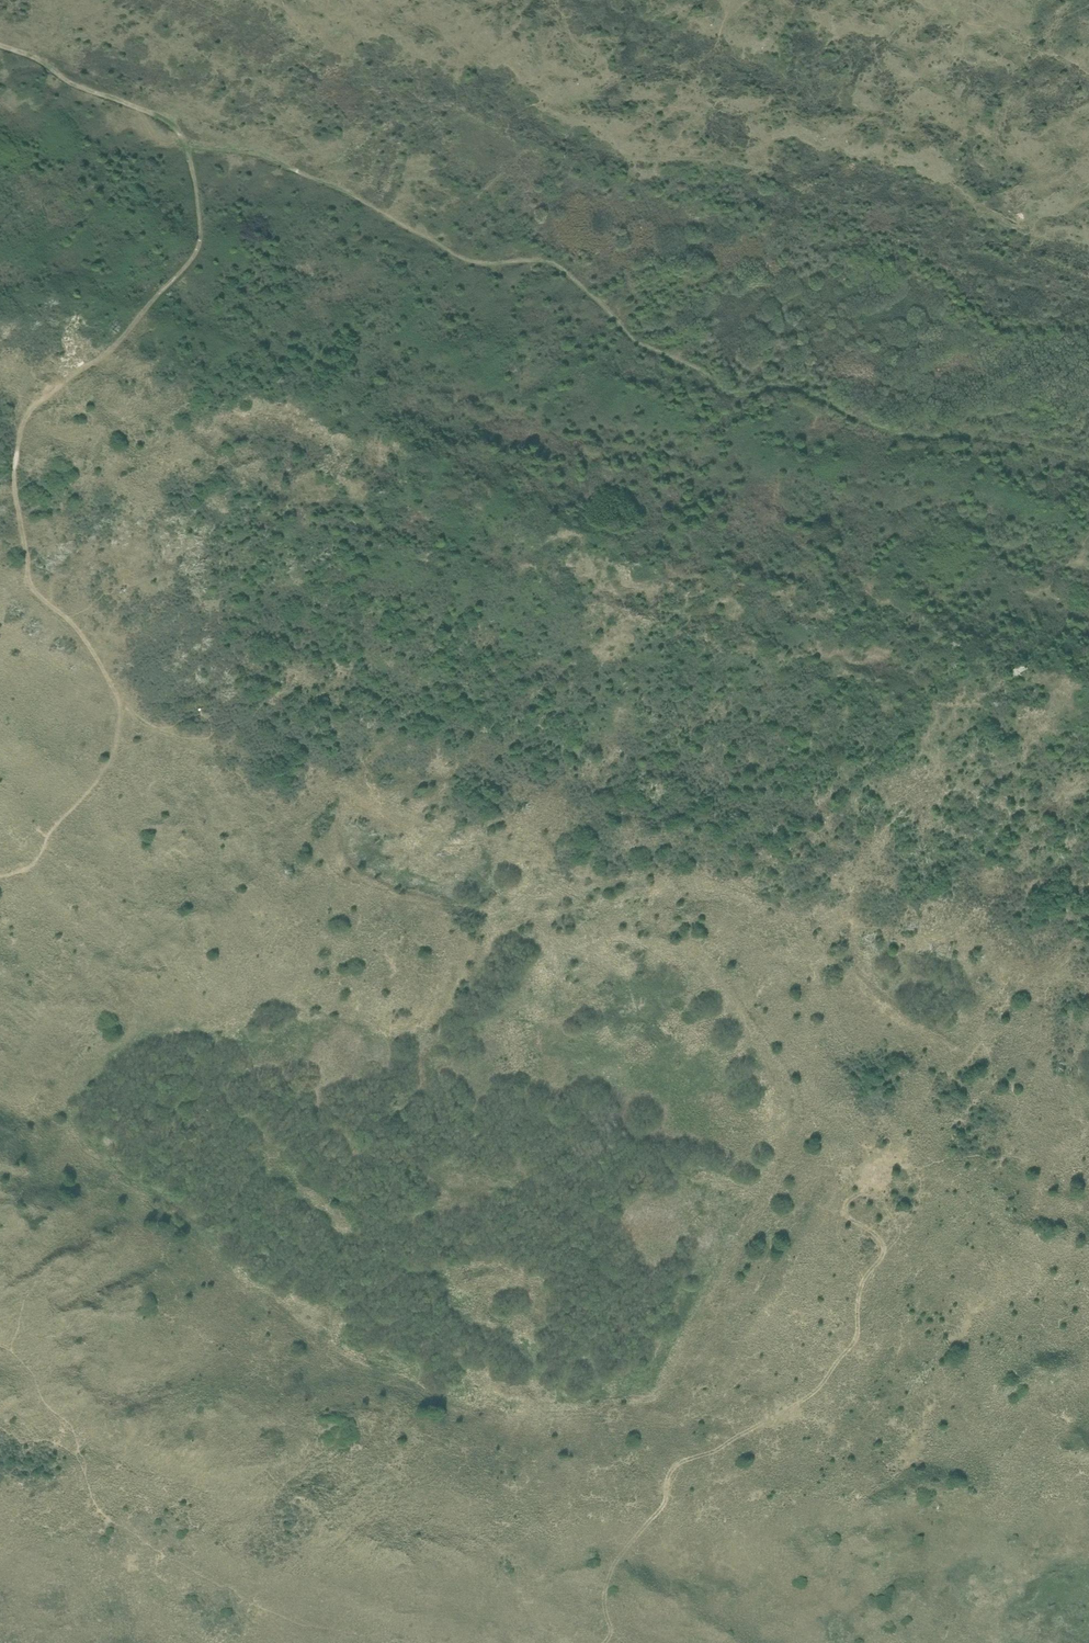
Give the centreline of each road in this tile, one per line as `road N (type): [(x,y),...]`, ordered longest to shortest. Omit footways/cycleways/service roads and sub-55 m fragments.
road 1 (track): [(184,143),(199,219),(192,259),(105,351),(30,411),(14,443),(11,479),(27,581),(75,621),(123,704),(121,745),(96,787),(56,828),(36,864),(0,874)]

